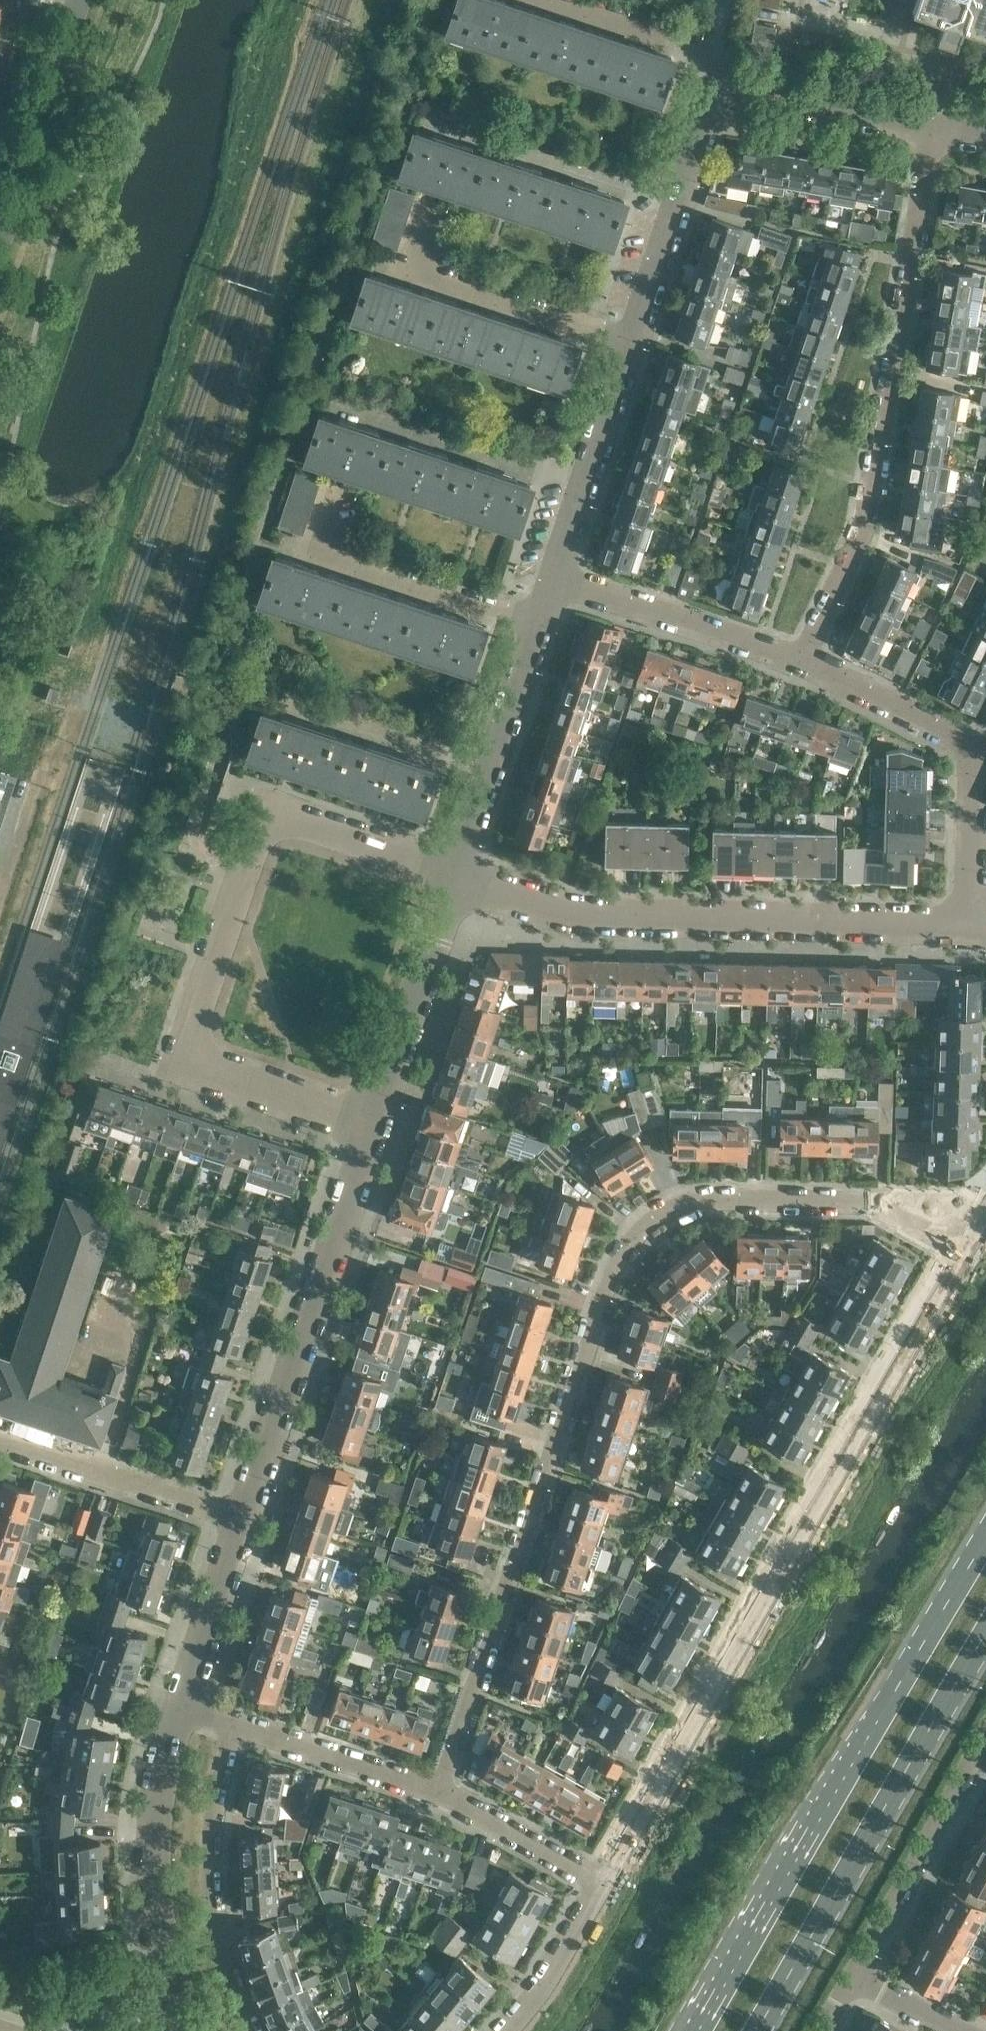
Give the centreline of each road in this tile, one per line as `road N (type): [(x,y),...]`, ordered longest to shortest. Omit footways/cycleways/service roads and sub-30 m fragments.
road 1 (residential): [(438,1789),(614,1273),(635,1239),(663,1214),(702,1199),(887,1203),(984,1215)]
road 2 (residential): [(984,1215),(602,1886)]
road 3 (residential): [(374,1130),(191,1072),(180,1060),(238,860),(257,807),(456,880)]
road 4 (primary): [(985,1534),(697,2030)]
road 5 (residential): [(934,129),(862,534),(804,661)]
road 6 (residential): [(456,880),(578,914),(974,922)]
road 7 (residential): [(552,576),(589,487),(715,92)]
road 8 (primary): [(757,2030),(985,1633)]
road 9 (tertiary): [(241,1516),(374,1130)]
road 10 (tertiary): [(187,2030),(153,1905),(153,1808),(181,1705)]
road 11 (residential): [(456,880),(552,576)]
road 12 (residential): [(254,2030),(219,1943),(211,1887),(237,1726)]
road 13 (residential): [(853,1979),(985,1744)]
road 14 (residential): [(804,661),(552,576)]
road 15 (tertiary): [(374,1130),(456,880)]
road 16 (residential): [(241,1516),(0,1435)]
road 17 (residential): [(0,232),(75,0)]
road 18 (residential): [(934,129),(715,92)]
road 19 (residential): [(237,1726),(438,1789)]
road 20 (residential): [(985,751),(804,661)]
road 21 (tertiary): [(181,1705),(241,1516)]
road 22 (residential): [(438,1789),(602,1886)]
road 23 (residential): [(715,92),(708,46),(585,0)]
road 24 (residential): [(602,1886),(506,2030)]
road 25 (residential): [(974,922),(985,751)]

